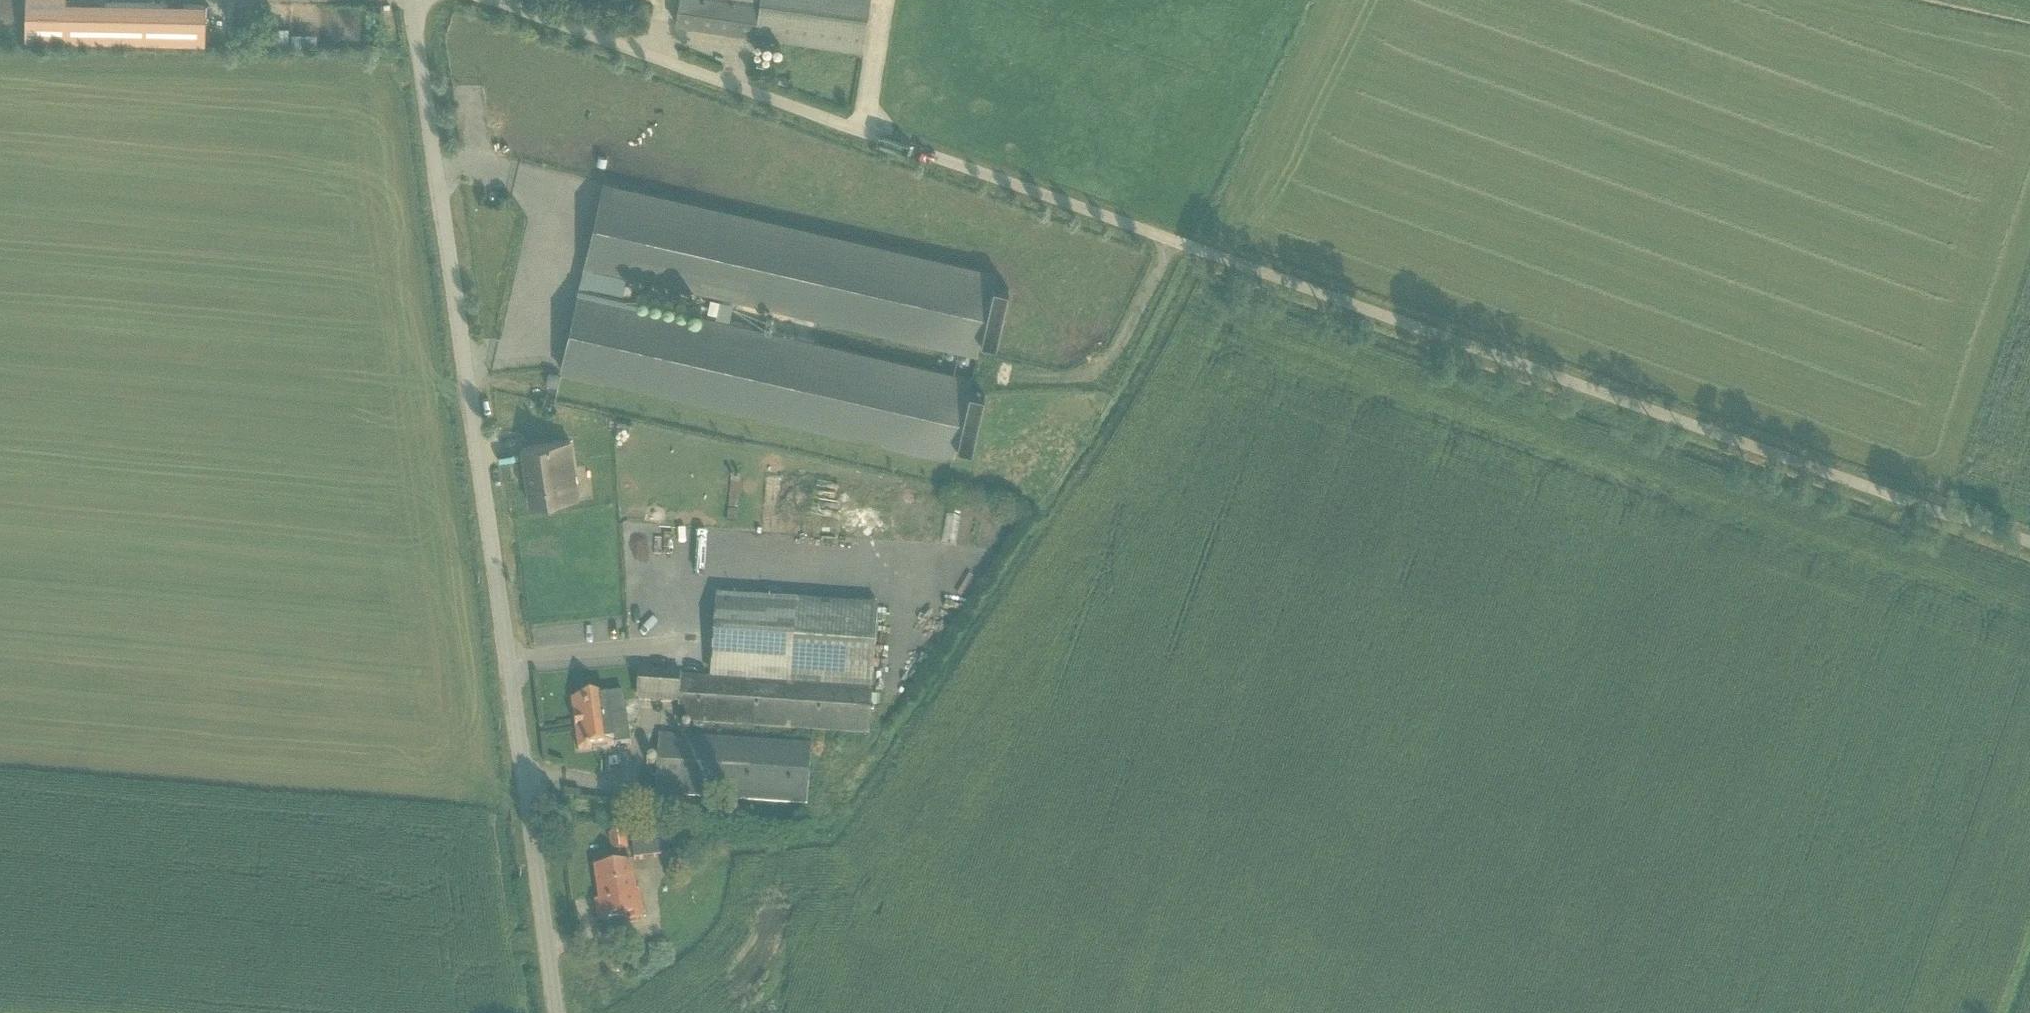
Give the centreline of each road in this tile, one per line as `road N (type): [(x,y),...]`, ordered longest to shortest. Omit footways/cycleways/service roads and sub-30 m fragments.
road 1 (unclassified): [(2029,544),(473,0)]
road 2 (unclassified): [(399,0),(544,1012)]

